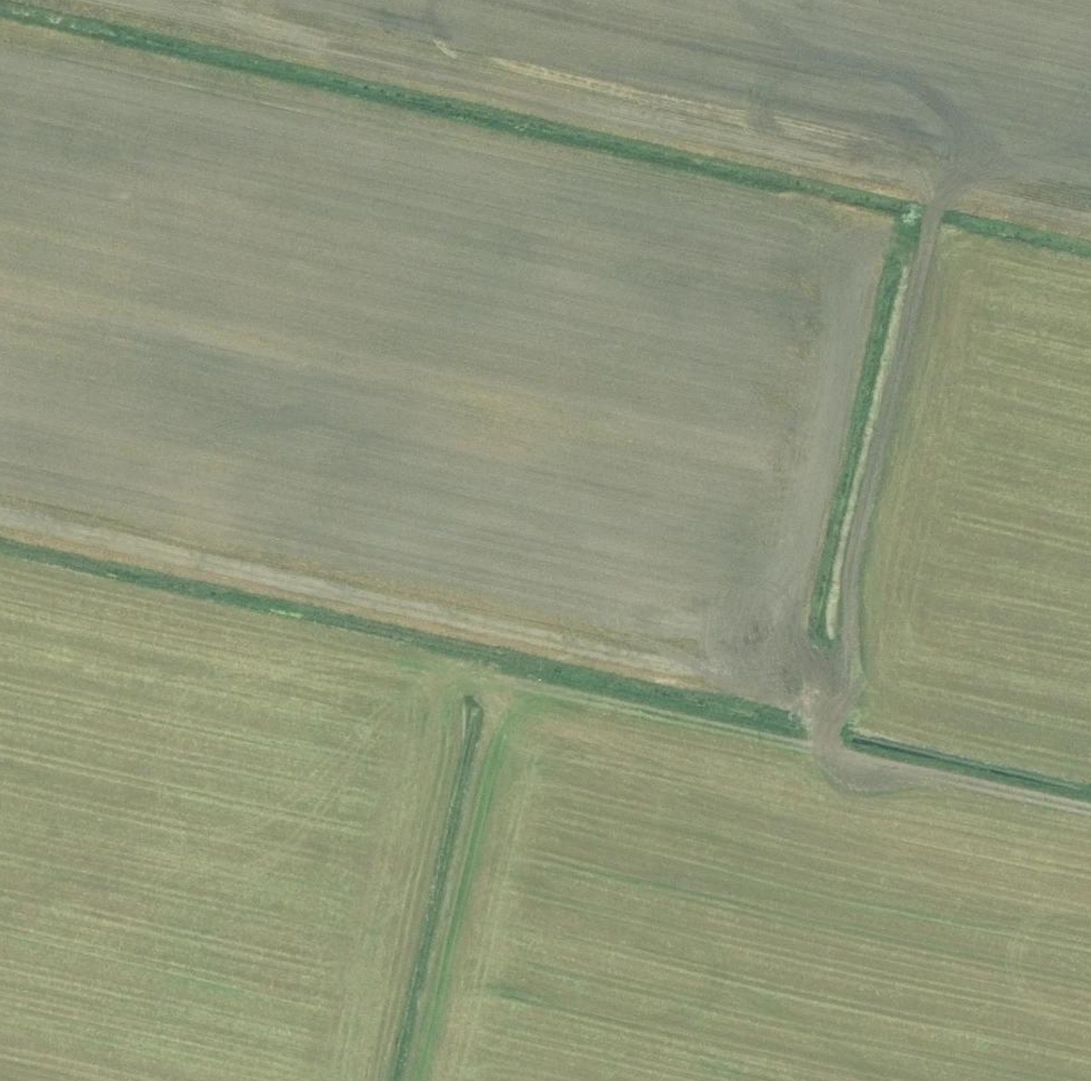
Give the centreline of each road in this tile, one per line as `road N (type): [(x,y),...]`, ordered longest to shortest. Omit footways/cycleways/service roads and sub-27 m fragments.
road 1 (track): [(1090,812),(483,676)]

